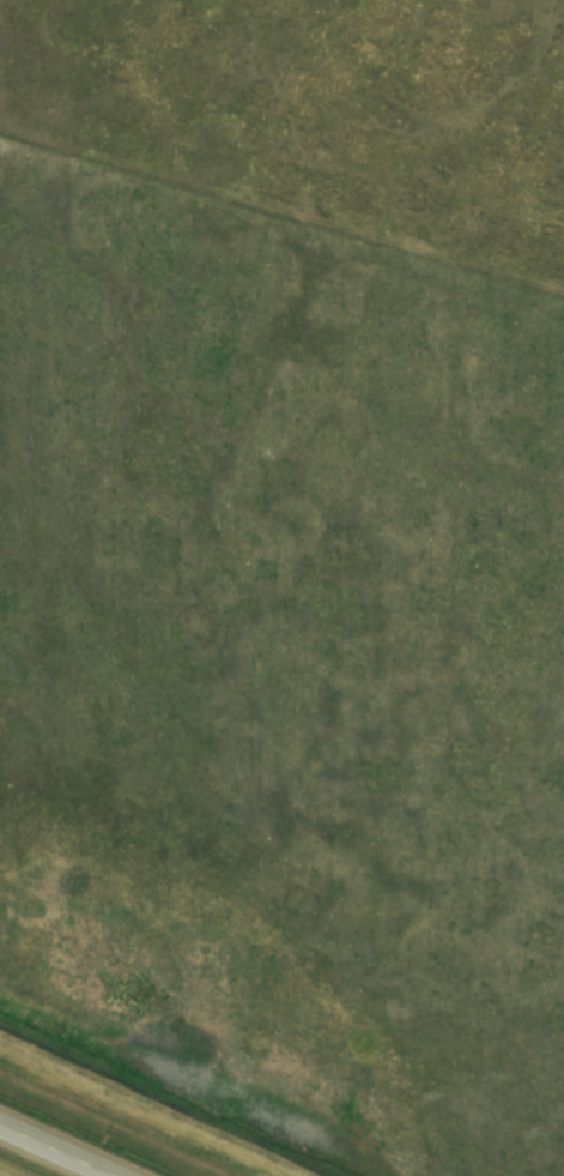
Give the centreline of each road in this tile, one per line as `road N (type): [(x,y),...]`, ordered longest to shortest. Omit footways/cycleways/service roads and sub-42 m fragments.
road 1 (primary): [(111,1175),(0,1126)]

